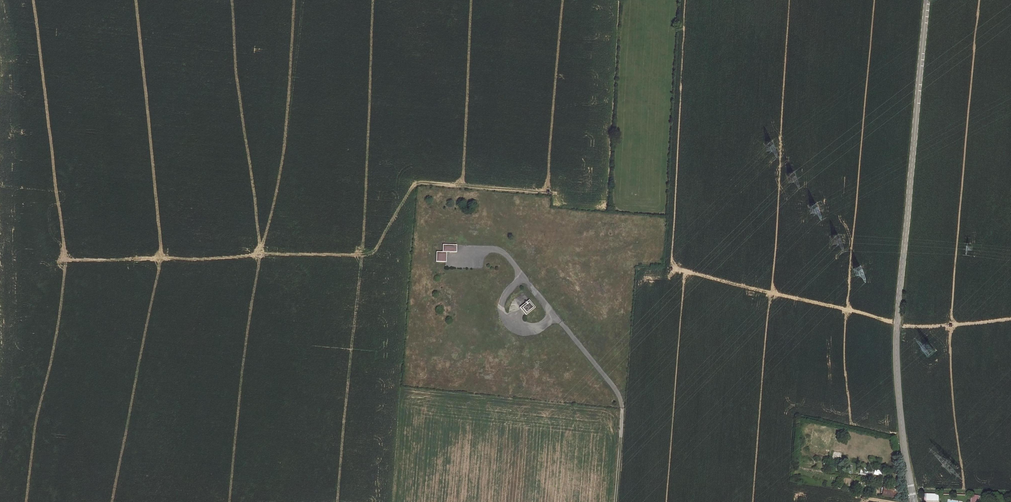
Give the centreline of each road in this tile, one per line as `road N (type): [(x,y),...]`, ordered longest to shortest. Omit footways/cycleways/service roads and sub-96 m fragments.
road 1 (unclassified): [(915,501),(896,344),(928,0)]

